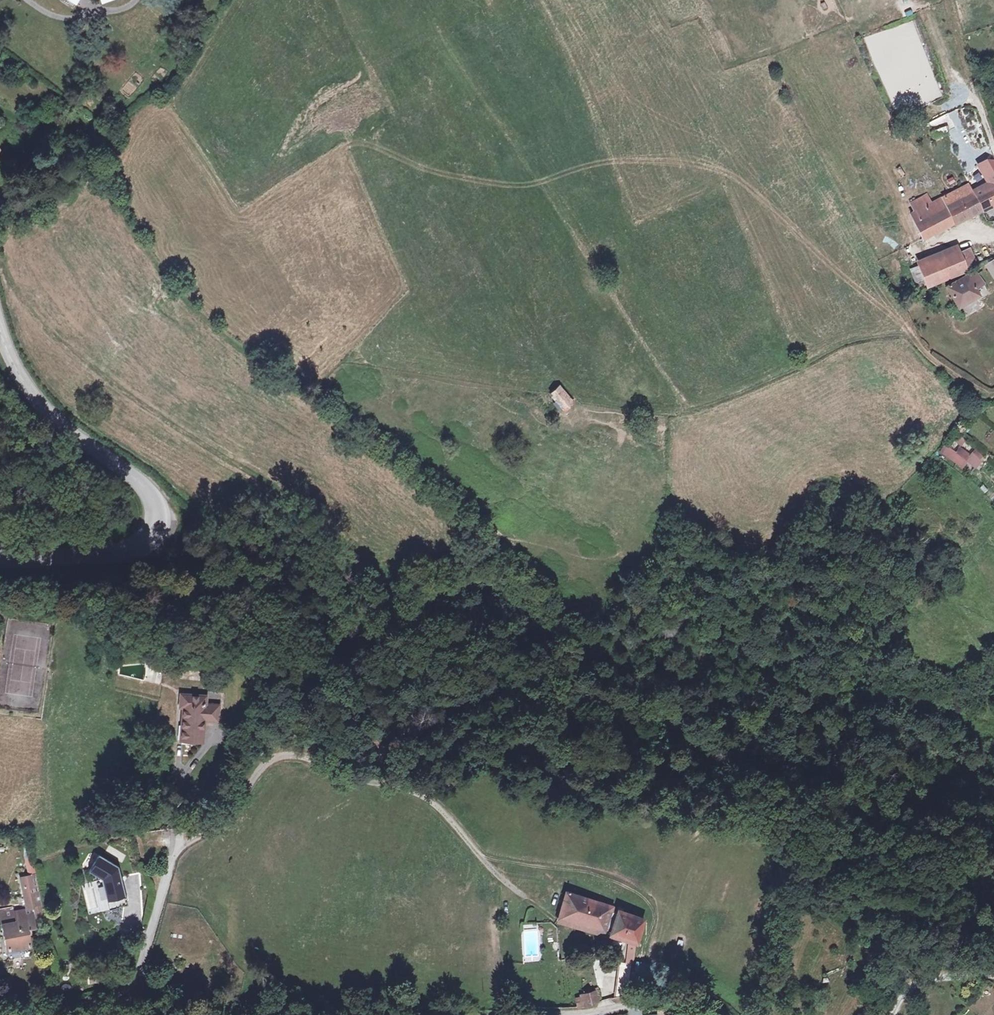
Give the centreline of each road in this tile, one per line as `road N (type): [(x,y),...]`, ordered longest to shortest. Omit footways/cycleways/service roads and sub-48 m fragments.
road 1 (secondary): [(0,311),(23,374),(50,412),(135,478),(157,518),(126,547),(29,565),(0,562)]
road 2 (residential): [(172,834),(181,842),(134,998)]
road 3 (residential): [(719,1014),(696,998),(566,1014)]
road 4 (residential): [(283,1014),(134,998)]

